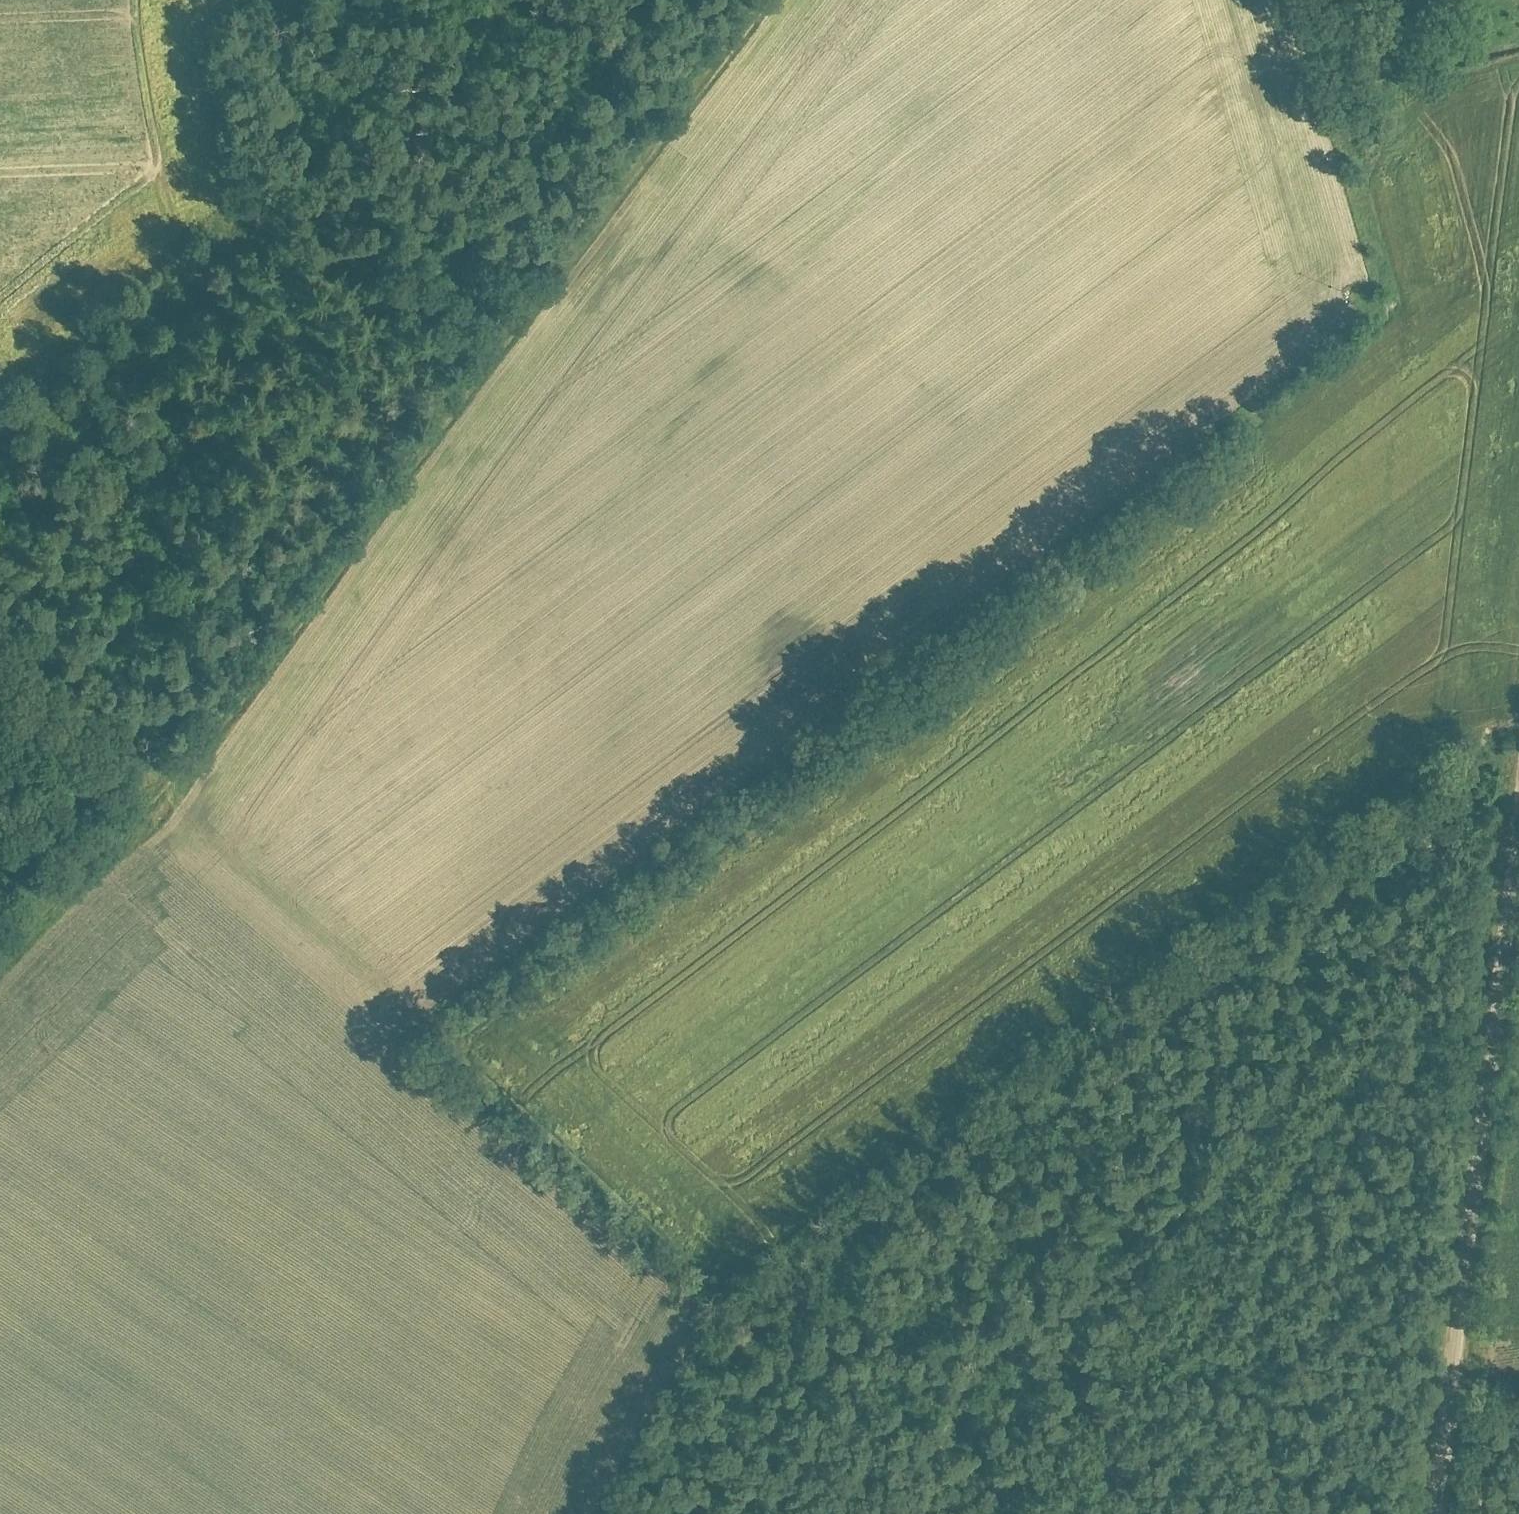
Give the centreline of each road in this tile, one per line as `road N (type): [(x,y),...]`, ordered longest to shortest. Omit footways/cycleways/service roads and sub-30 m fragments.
road 1 (track): [(766,0),(179,783),(0,957)]
road 2 (residential): [(1436,1513),(1518,860)]

